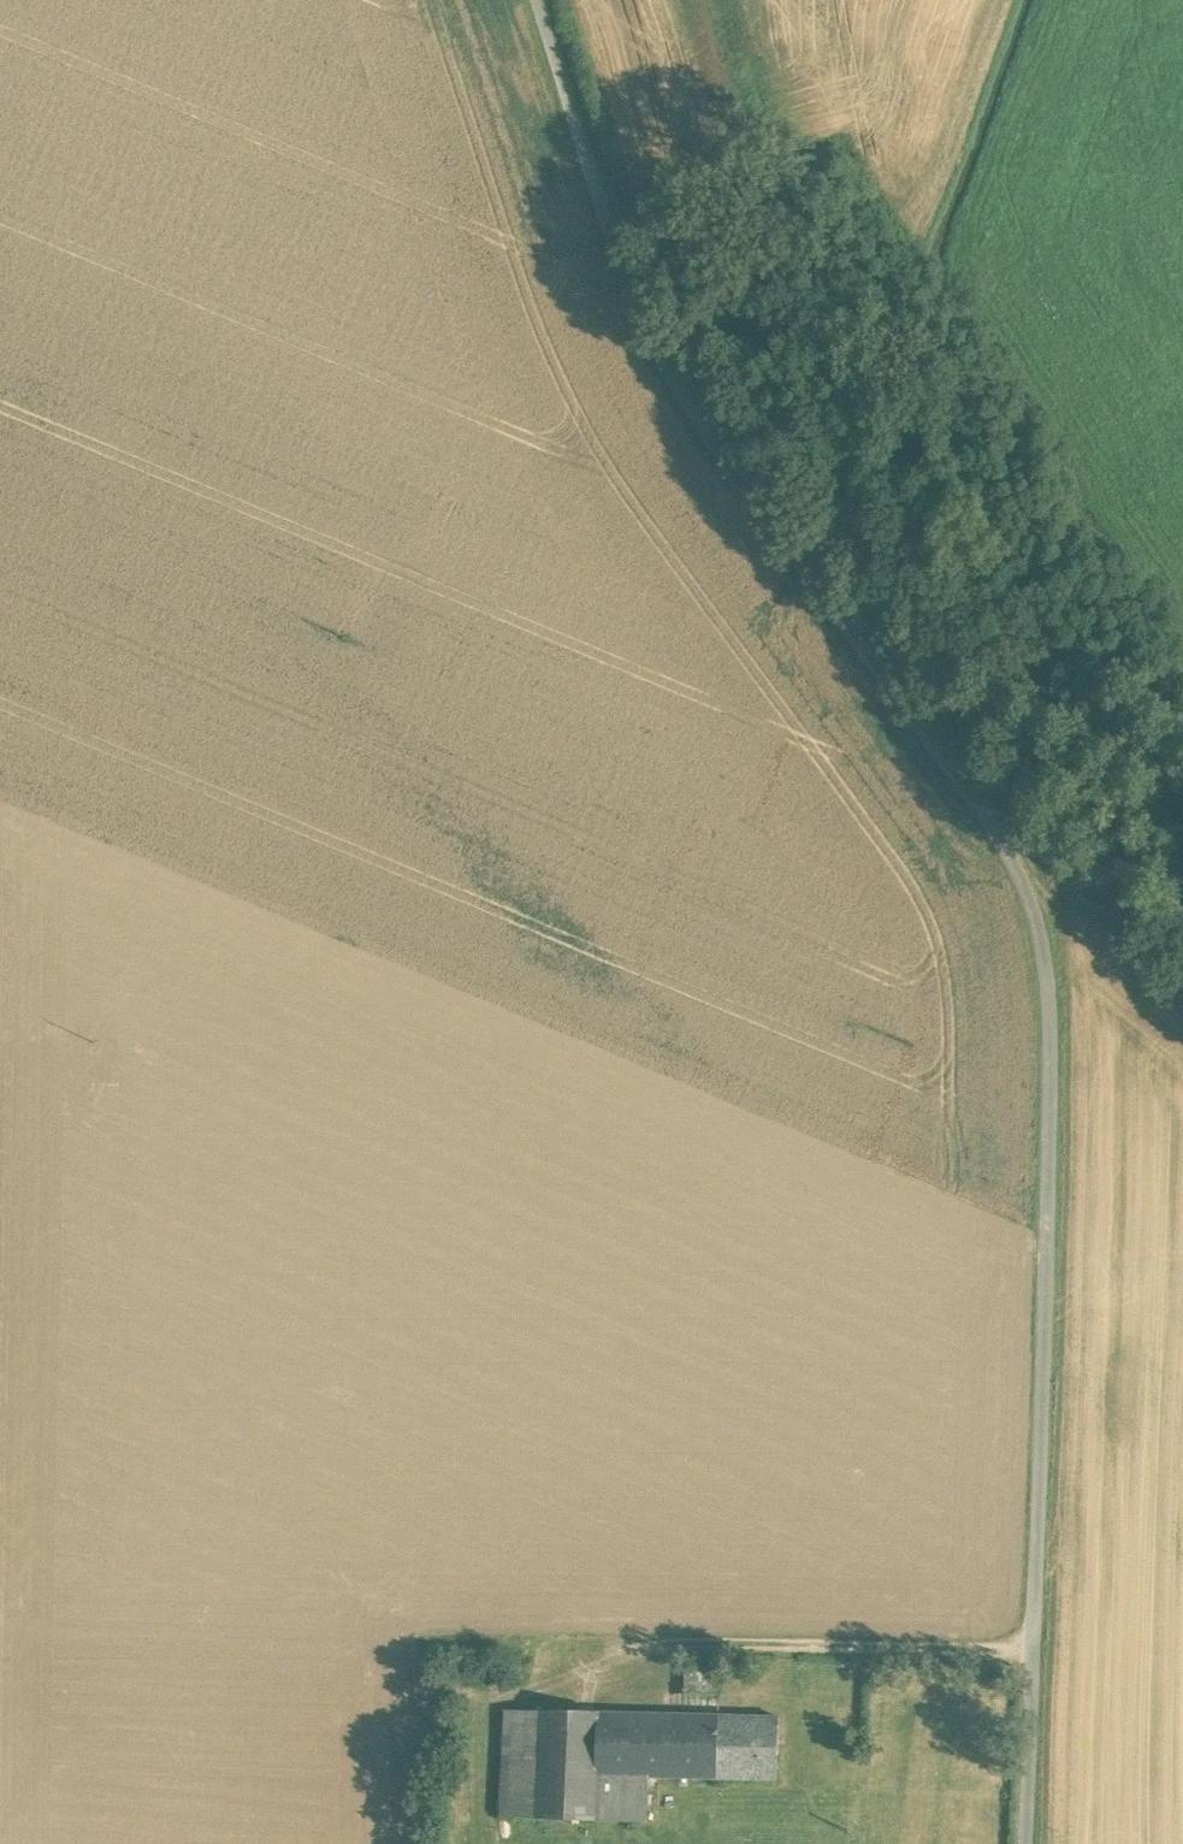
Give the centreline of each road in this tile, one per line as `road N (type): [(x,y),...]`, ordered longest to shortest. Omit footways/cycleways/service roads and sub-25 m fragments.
road 1 (track): [(545,0),(668,351),(1044,883),(1029,1843)]
road 2 (track): [(593,1641),(1036,1650)]

